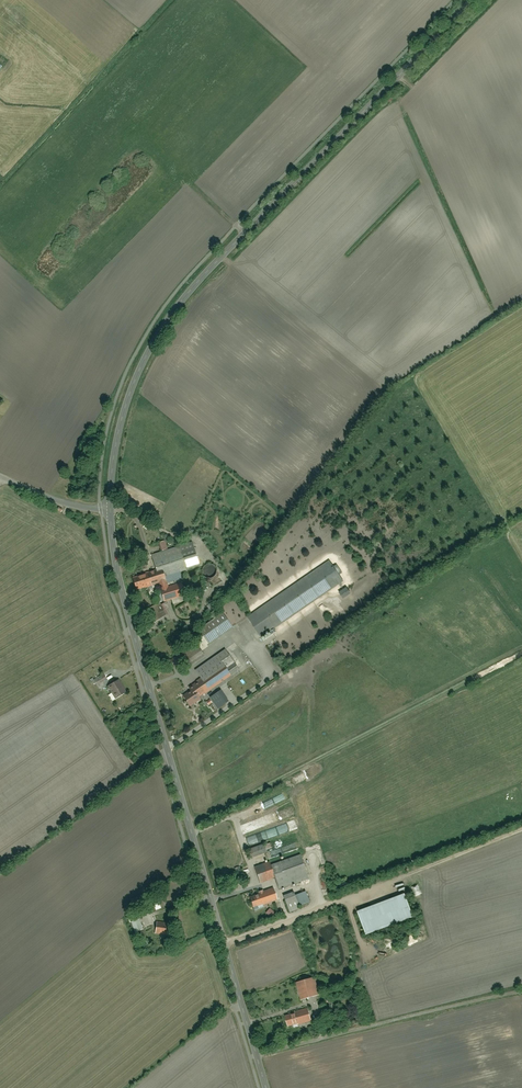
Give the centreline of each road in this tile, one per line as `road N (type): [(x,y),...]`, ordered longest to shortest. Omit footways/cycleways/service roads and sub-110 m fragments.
road 1 (tertiary): [(475,0),(170,318),(126,405),(111,510)]
road 2 (tertiary): [(111,510),(124,598),(266,1087)]
road 3 (track): [(257,1056),(521,986)]
road 4 (track): [(521,831),(396,879)]

